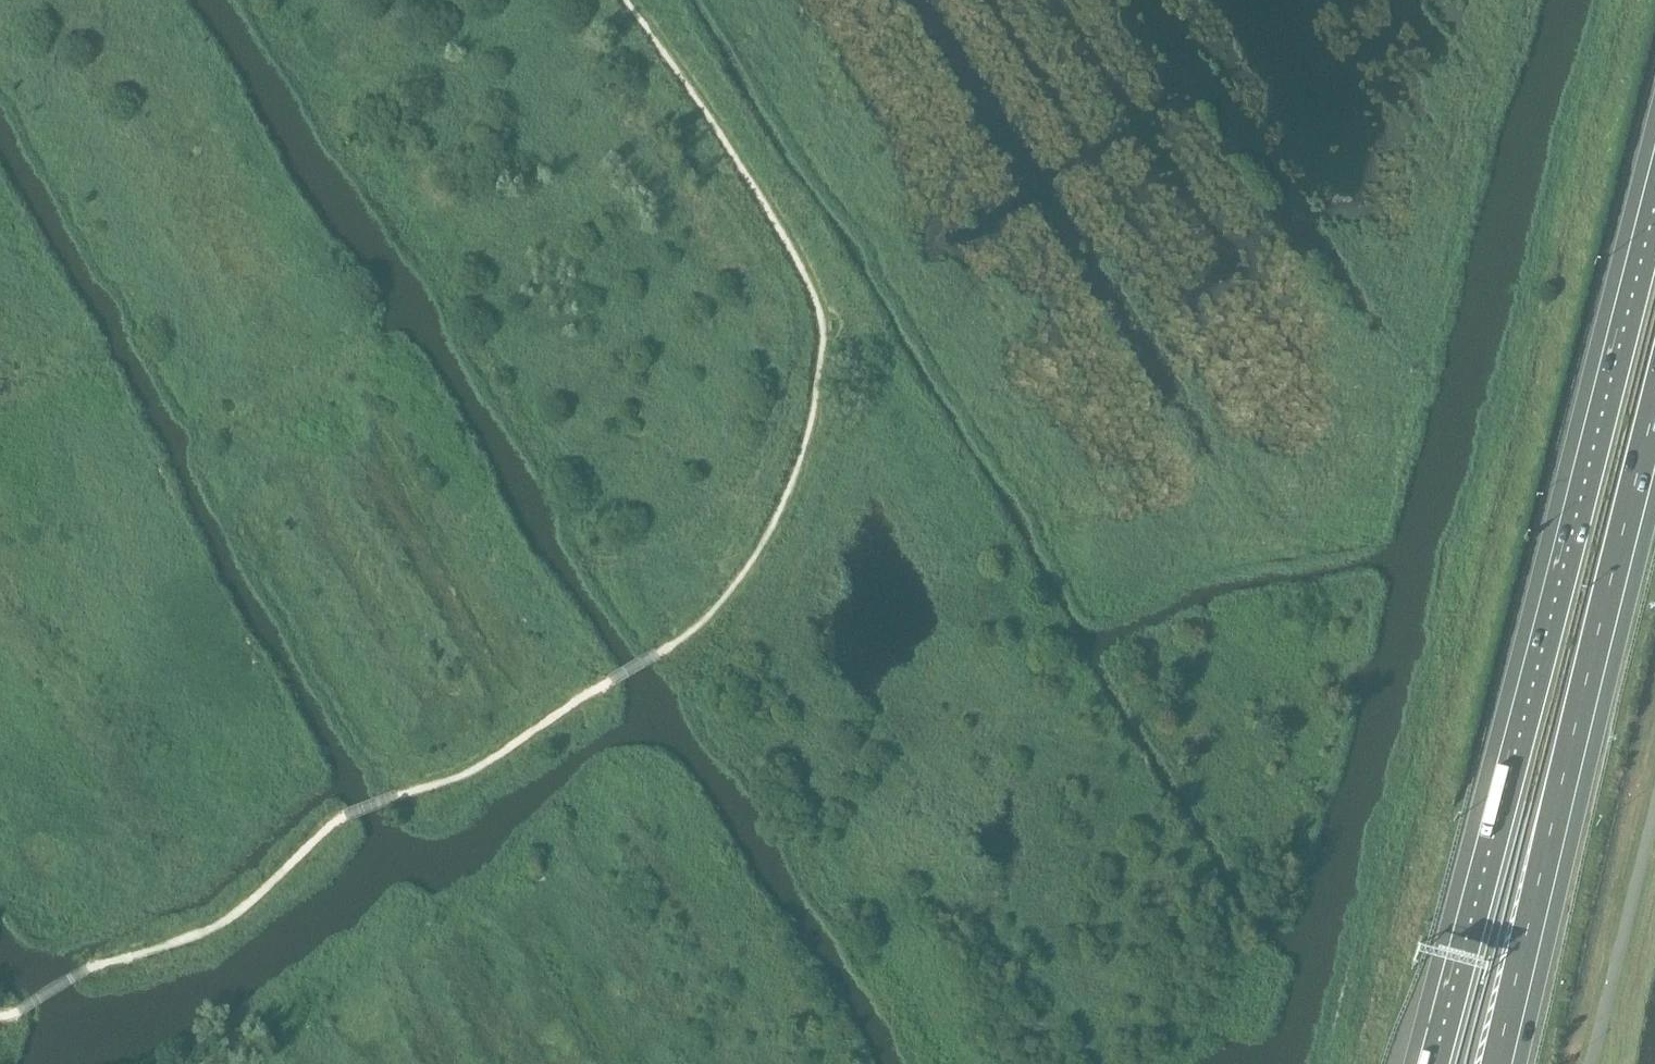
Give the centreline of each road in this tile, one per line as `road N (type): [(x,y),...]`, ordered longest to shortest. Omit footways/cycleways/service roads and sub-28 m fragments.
road 1 (motorway): [(1654,208),(1436,1063)]
road 2 (motorway): [(1497,1063),(1654,411)]

